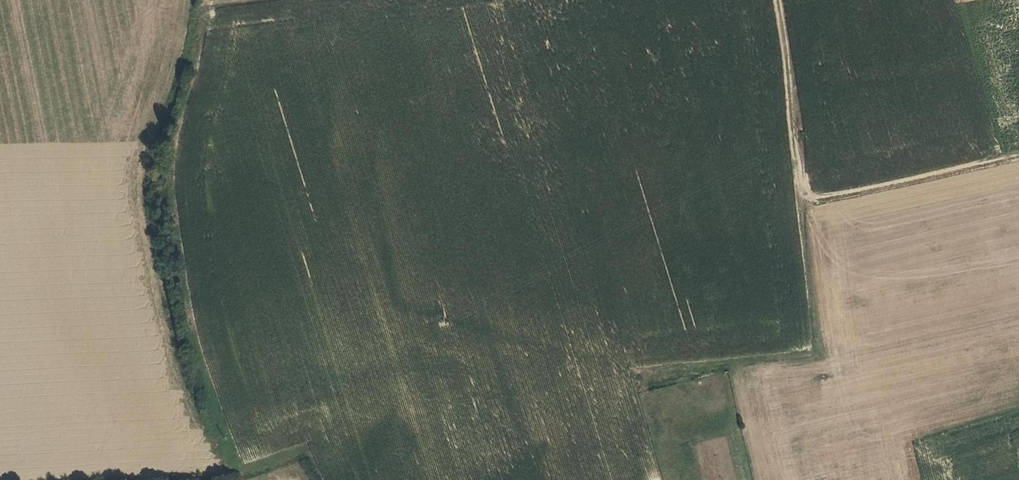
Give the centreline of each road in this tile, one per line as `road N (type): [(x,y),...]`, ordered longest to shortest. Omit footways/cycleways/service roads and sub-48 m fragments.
road 1 (track): [(1018,154),(810,197),(801,186),(778,0)]

